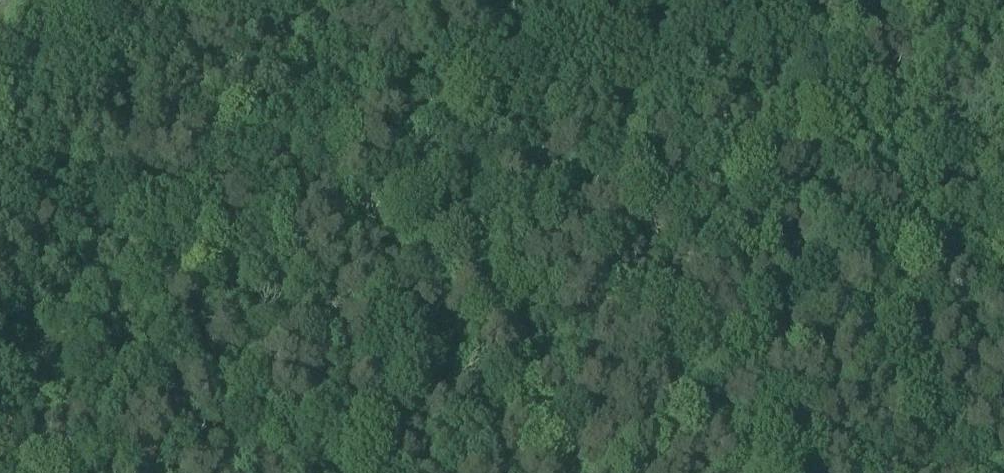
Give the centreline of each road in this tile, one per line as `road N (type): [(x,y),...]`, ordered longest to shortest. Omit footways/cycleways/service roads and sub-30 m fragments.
road 1 (track): [(1003,223),(754,0)]

